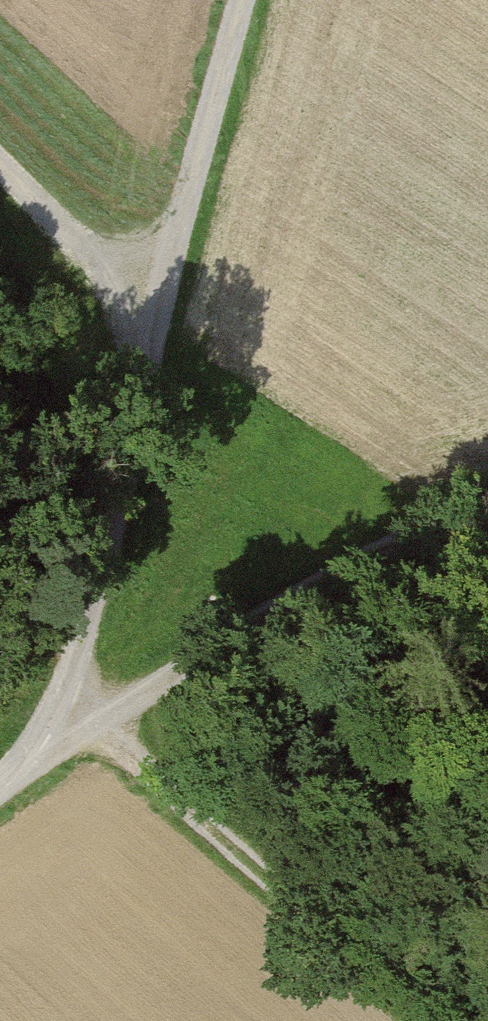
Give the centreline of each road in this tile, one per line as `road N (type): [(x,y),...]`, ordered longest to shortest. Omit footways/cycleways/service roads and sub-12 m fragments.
road 1 (track): [(239,0),(65,670),(69,728),(157,769),(433,1020)]
road 2 (track): [(487,519),(277,598),(69,728)]
road 3 (track): [(143,350),(0,164)]

